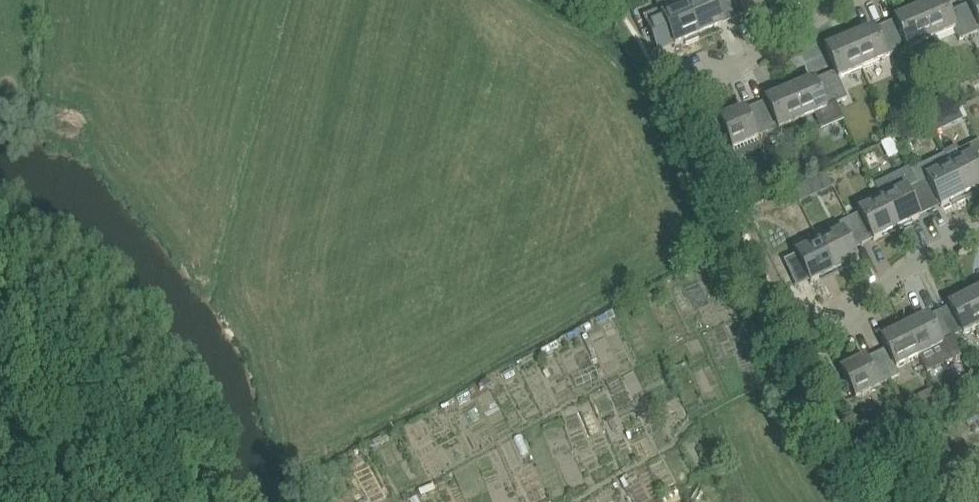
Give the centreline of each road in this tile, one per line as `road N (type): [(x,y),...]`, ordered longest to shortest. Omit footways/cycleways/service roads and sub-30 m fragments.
road 1 (residential): [(835,321),(918,262),(978,232)]
road 2 (residential): [(700,77),(850,0)]

